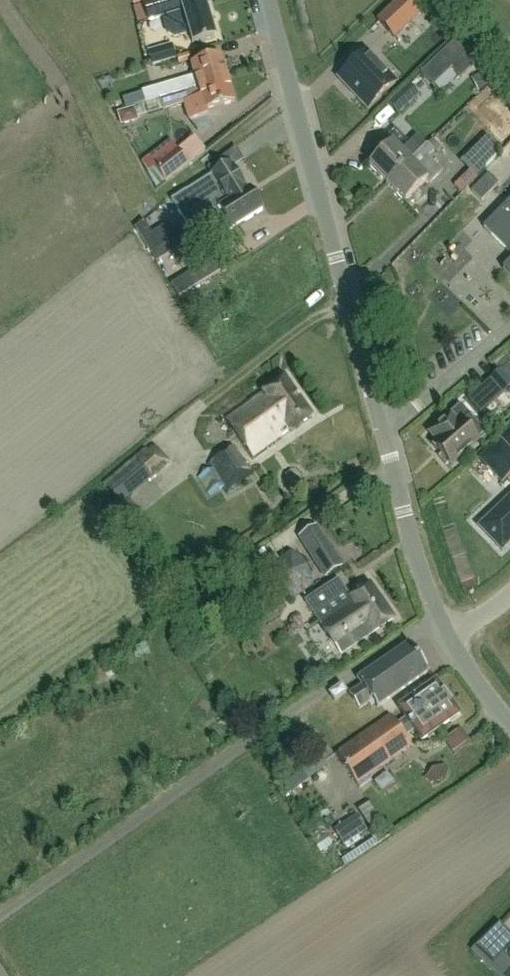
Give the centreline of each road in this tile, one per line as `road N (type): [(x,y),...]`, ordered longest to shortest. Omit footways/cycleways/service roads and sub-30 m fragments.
road 1 (unclassified): [(0,918),(434,614)]
road 2 (unclassified): [(384,429),(266,0)]
road 3 (unclassified): [(434,614),(384,429)]
road 4 (residential): [(384,429),(493,339)]

